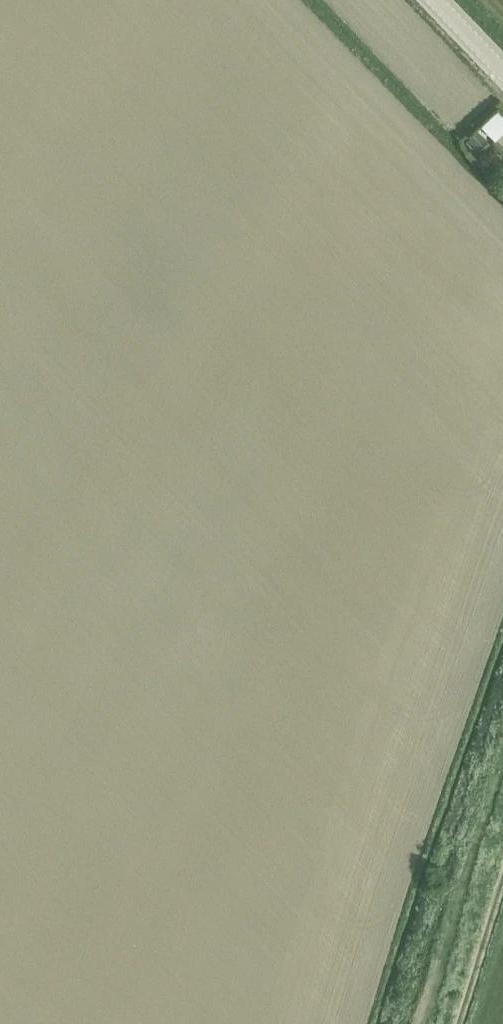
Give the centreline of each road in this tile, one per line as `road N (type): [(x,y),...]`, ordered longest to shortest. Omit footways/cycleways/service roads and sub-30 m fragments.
road 1 (track): [(502,875),(456,1023)]

